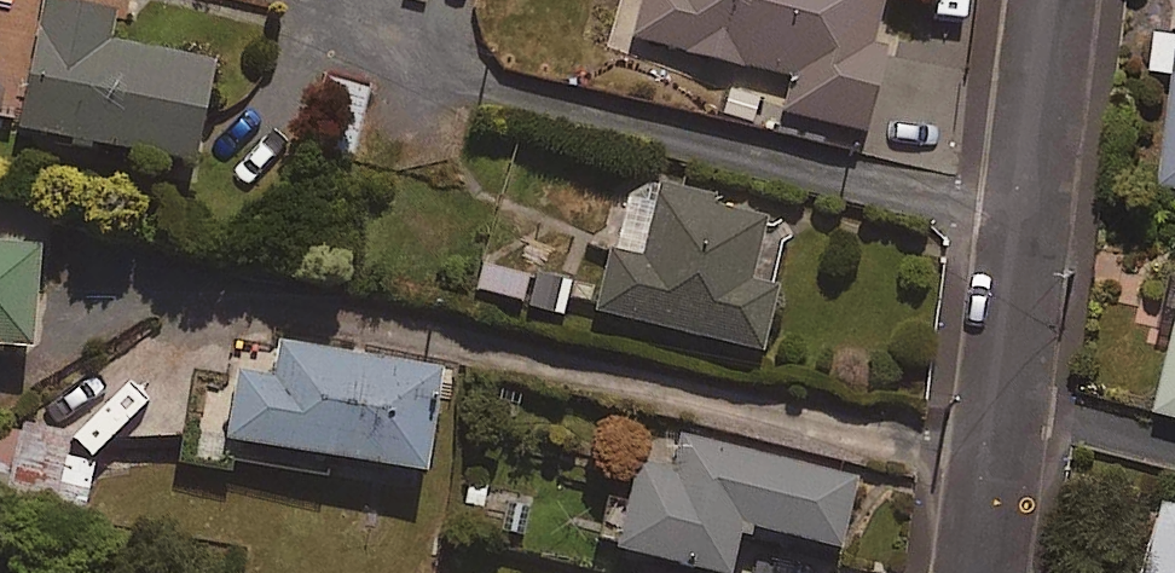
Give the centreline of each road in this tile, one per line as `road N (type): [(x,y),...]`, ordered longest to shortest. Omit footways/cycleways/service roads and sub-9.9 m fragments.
road 1 (residential): [(979,572),(1051,0)]

